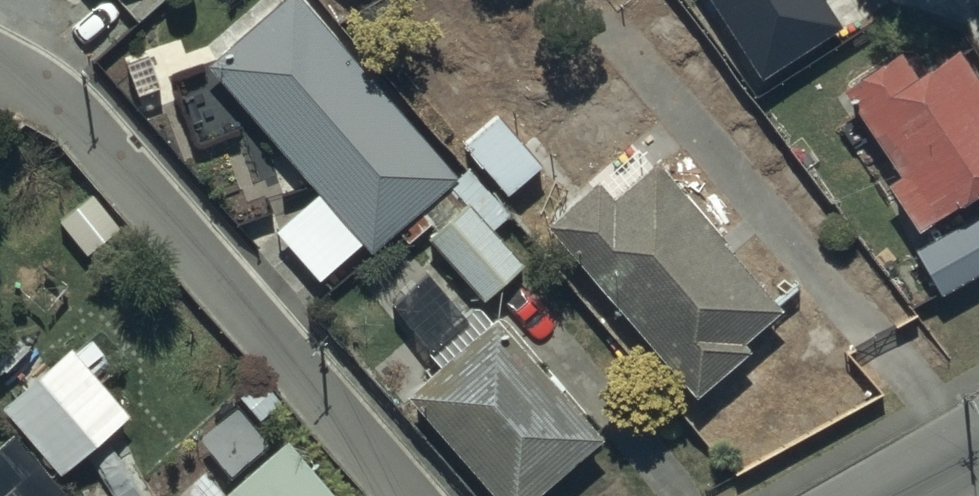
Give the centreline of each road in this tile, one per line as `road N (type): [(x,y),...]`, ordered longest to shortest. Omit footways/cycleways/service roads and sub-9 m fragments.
road 1 (residential): [(0,65),(65,104),(414,495)]

